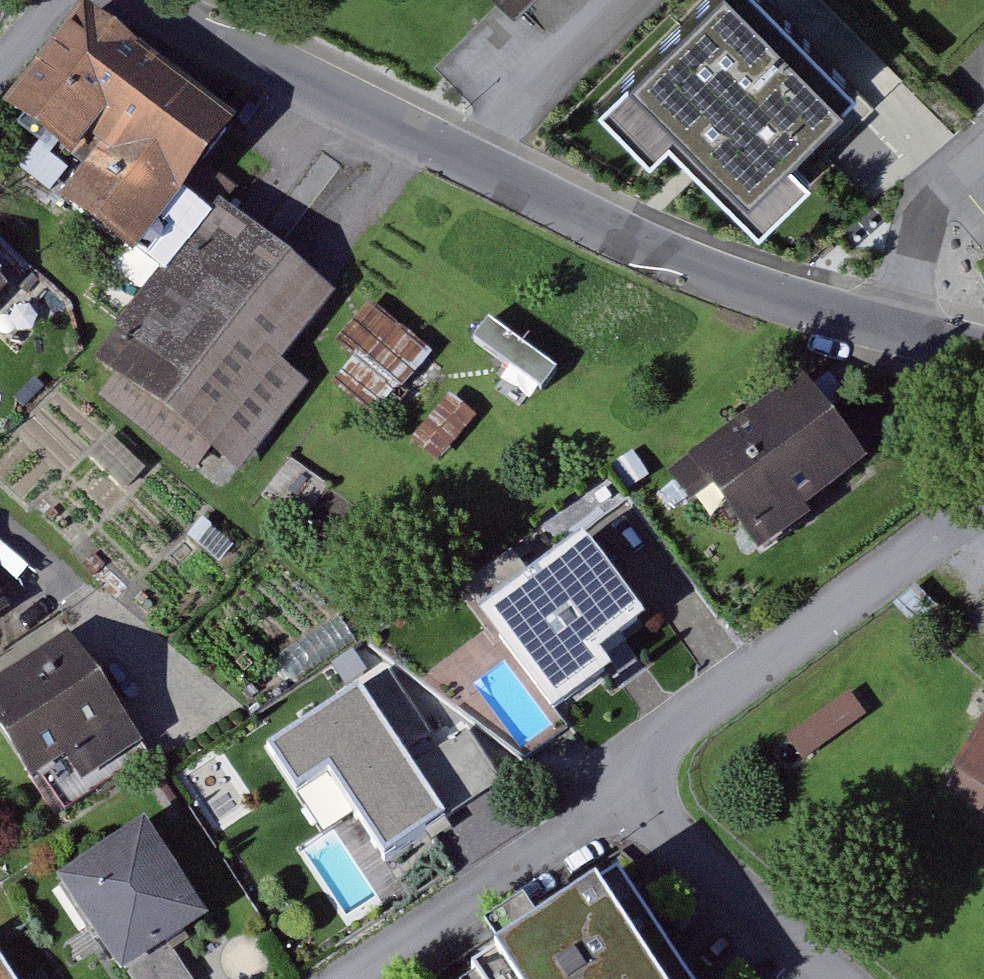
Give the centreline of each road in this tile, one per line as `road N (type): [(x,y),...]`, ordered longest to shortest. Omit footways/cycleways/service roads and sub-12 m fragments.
road 1 (residential): [(904,332),(697,262),(468,161)]
road 2 (residential): [(983,497),(738,681),(616,785)]
road 3 (residential): [(468,161),(132,0)]
road 4 (residential): [(616,785),(520,867),(349,978)]
road 5 (residential): [(616,785),(835,978)]
road 6 (residential): [(185,698),(0,535)]
road 7 (residential): [(468,161),(622,0)]
road 8 (unclassified): [(904,332),(940,195),(983,151)]

